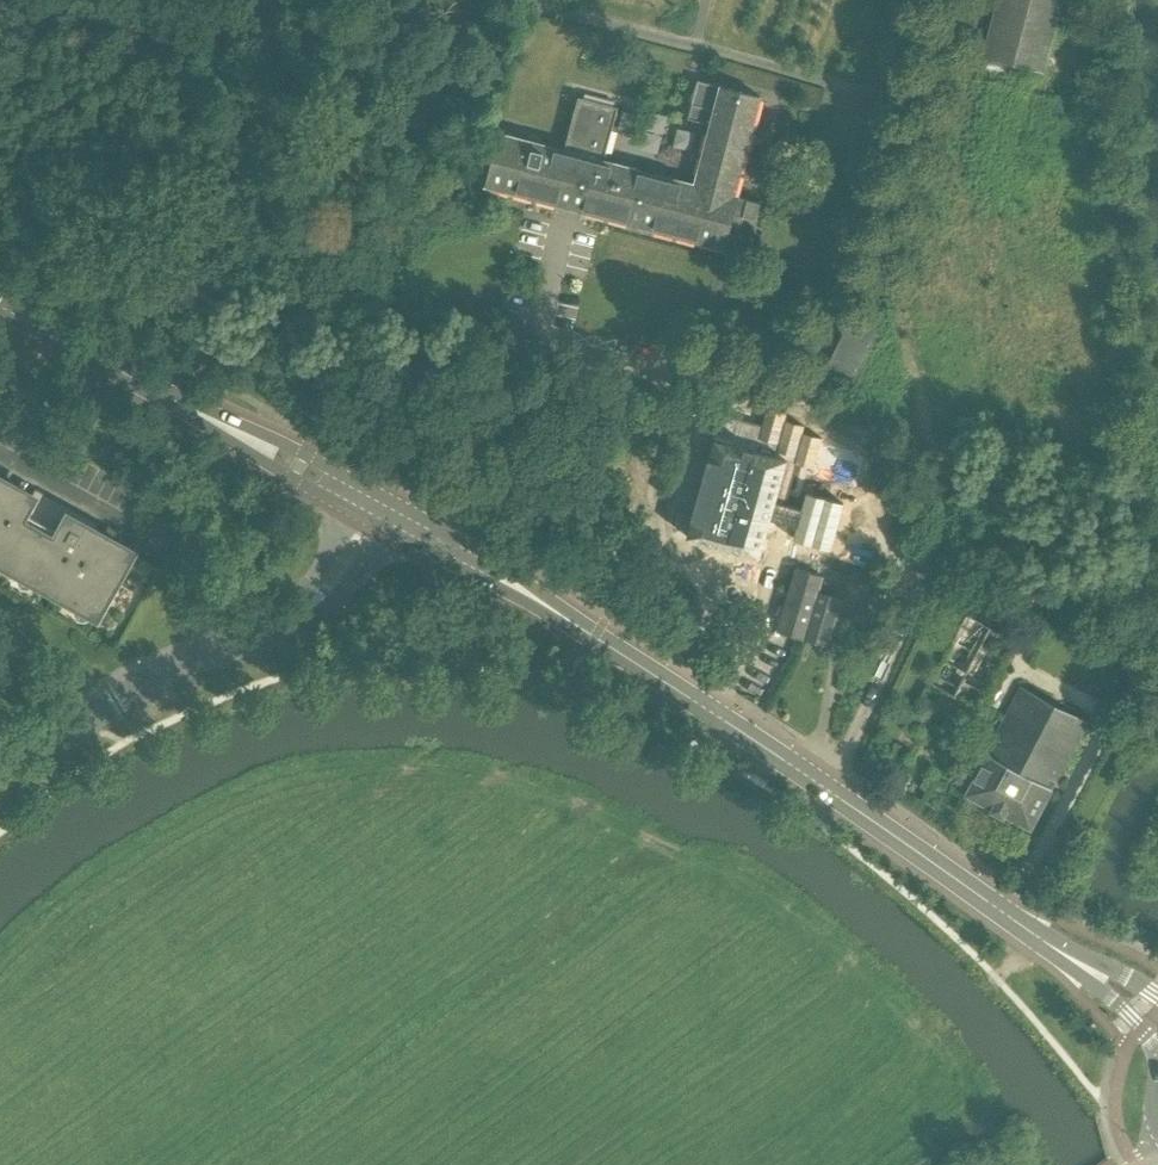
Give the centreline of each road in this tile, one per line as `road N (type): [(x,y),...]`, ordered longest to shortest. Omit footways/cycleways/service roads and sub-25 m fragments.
road 1 (unclassified): [(829,790),(945,530),(948,493),(884,259),(952,0)]
road 2 (tertiary): [(829,790),(381,513)]
road 3 (residential): [(0,776),(116,679),(269,630),(315,603),(365,549),(381,513)]
road 4 (tertiary): [(381,513),(25,320)]
road 5 (tertiary): [(1157,1023),(829,790)]
road 6 (unclassified): [(122,511),(0,445)]

